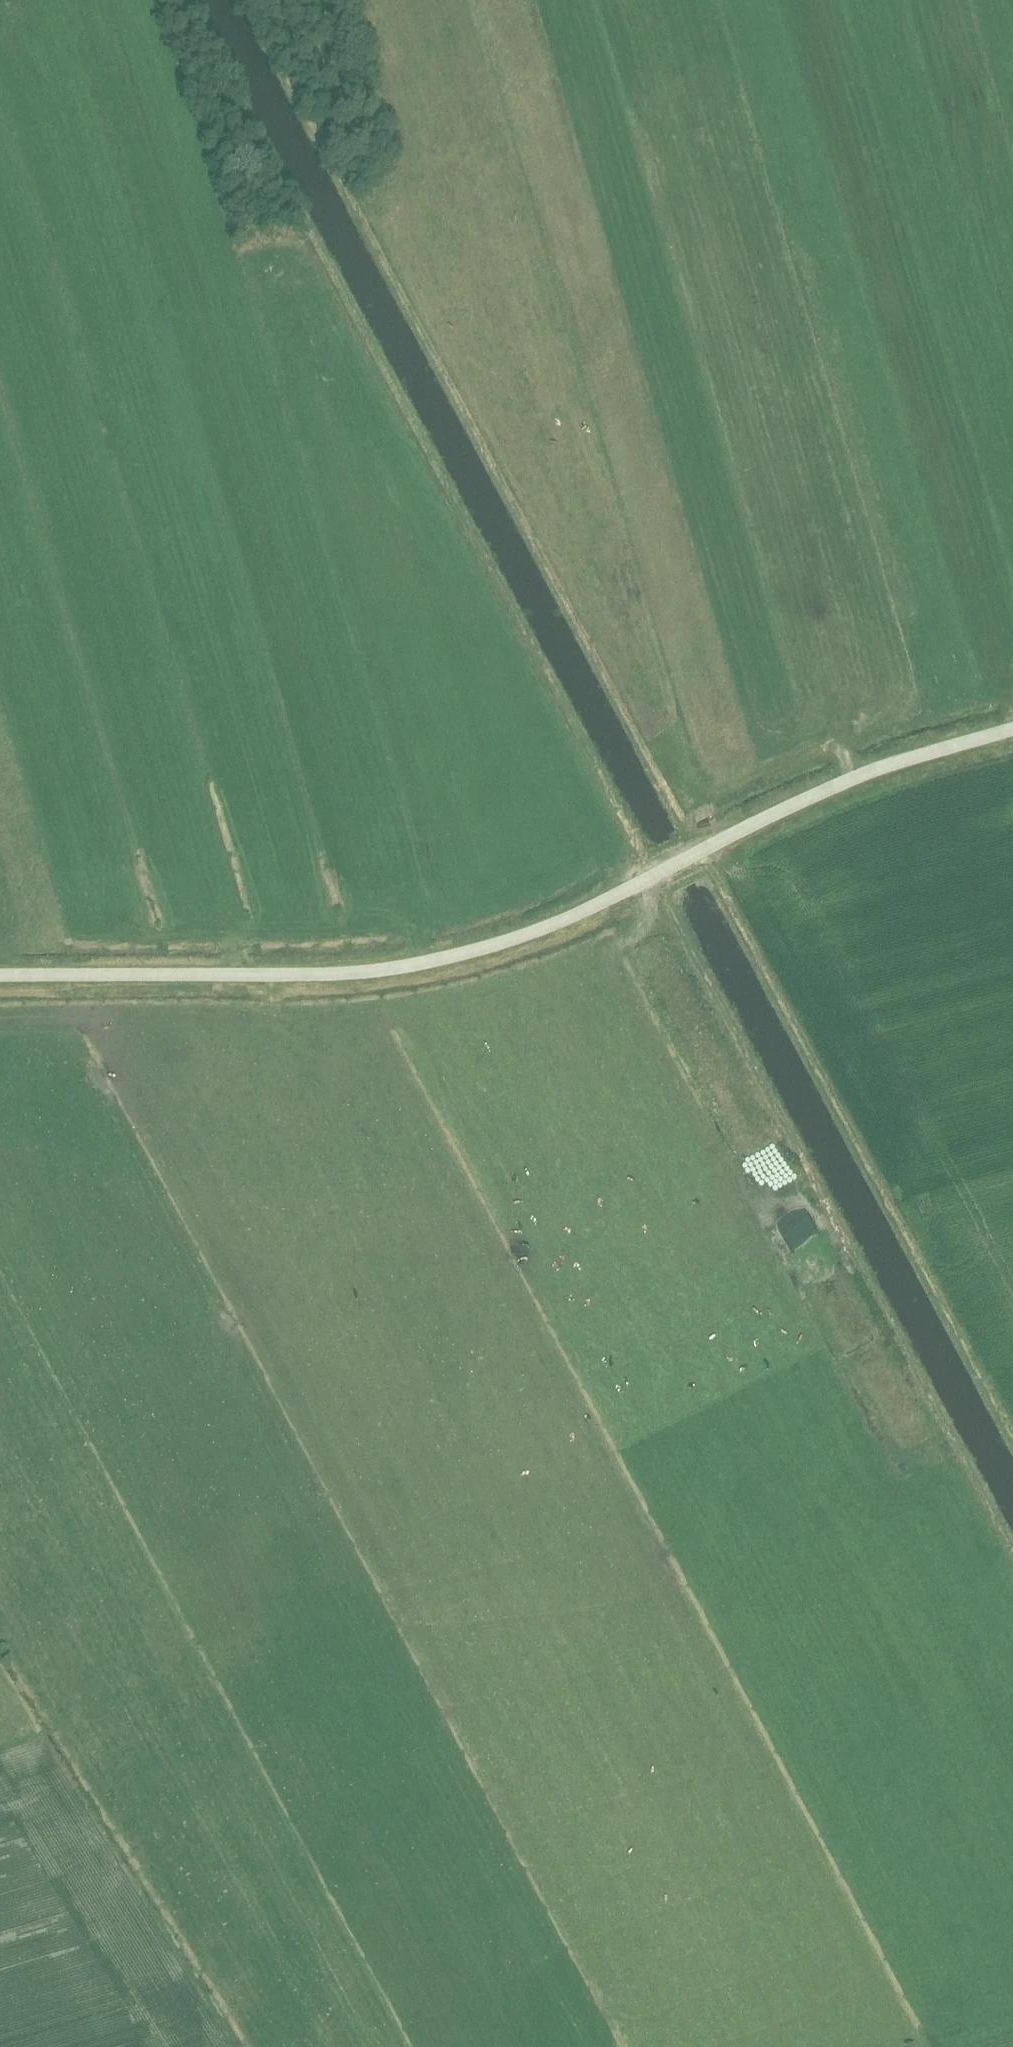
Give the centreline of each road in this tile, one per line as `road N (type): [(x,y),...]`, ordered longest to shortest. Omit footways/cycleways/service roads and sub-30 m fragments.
road 1 (unclassified): [(0,975),(331,975),(475,950),(572,917),(881,768),(1012,730)]

